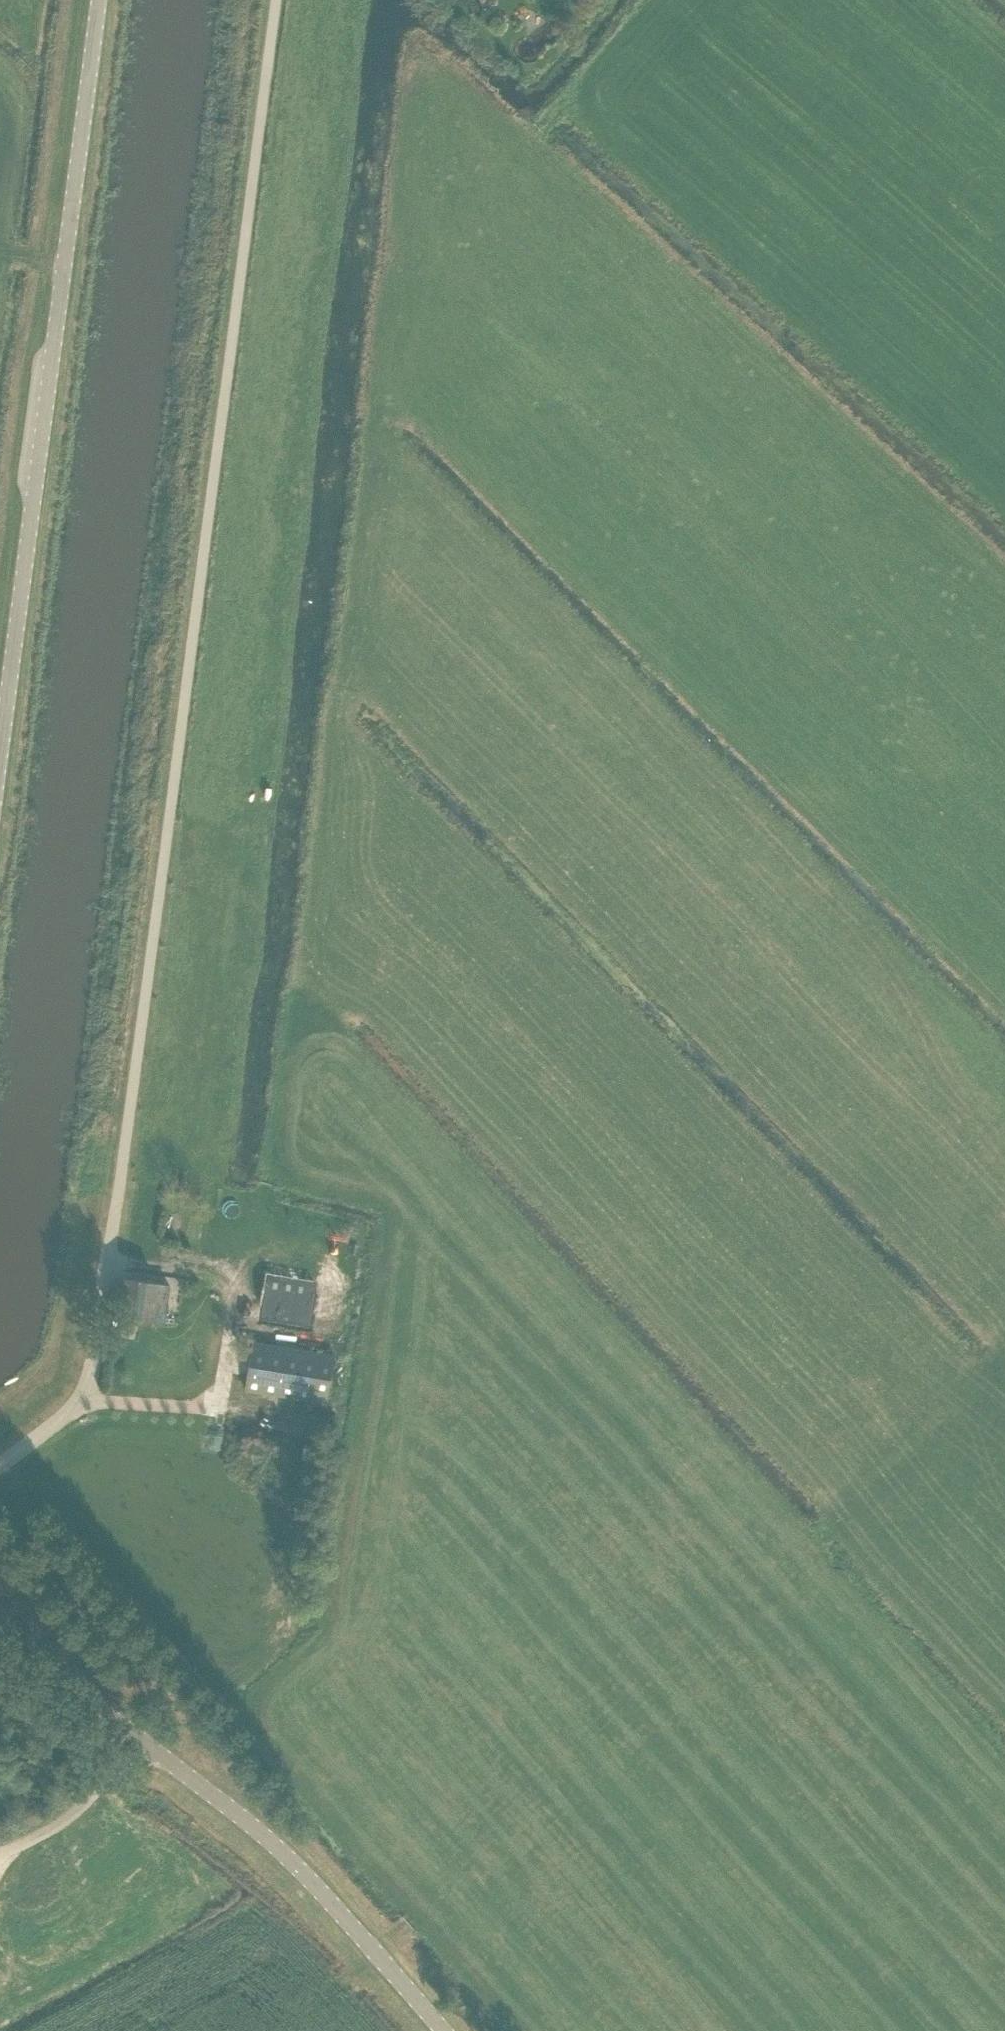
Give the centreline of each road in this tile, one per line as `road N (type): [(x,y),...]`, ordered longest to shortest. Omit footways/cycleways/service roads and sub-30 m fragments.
road 1 (unclassified): [(0,1466),(73,1409),(86,1388),(271,0)]
road 2 (unclassified): [(0,733),(98,0)]
road 3 (unclassified): [(428,2030),(284,1864),(8,1651),(0,1635)]

